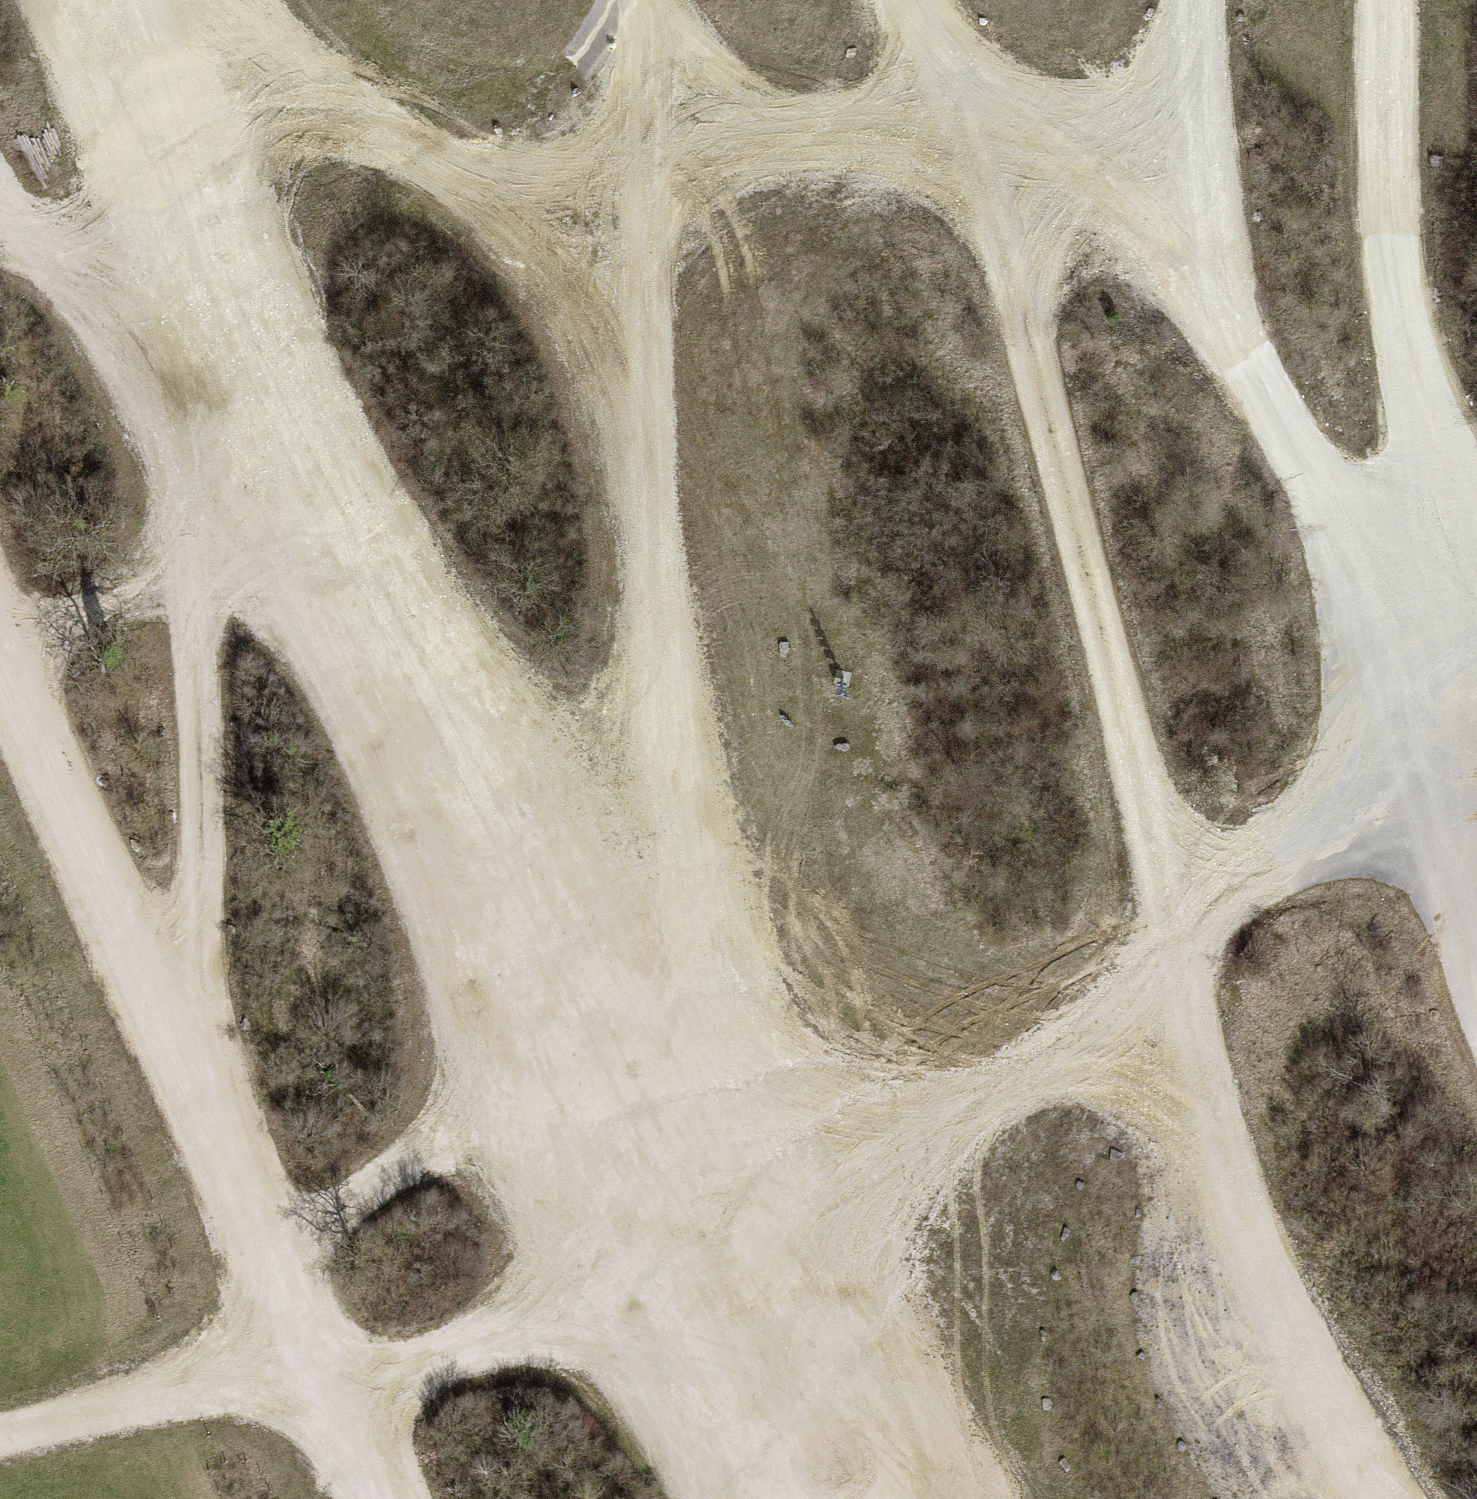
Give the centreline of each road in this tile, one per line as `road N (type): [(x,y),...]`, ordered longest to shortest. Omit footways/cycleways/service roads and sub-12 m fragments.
road 1 (track): [(157,132),(329,117),(515,208),(633,208),(1010,114),(1003,220),(1176,939),(1068,1062),(897,1156),(803,1434),(878,1498)]
road 2 (track): [(112,0),(288,458),(482,843),(561,1054),(672,1246),(803,1434),(837,1498)]
road 3 (track): [(639,0),(633,208),(672,1246)]
road 4 (track): [(1417,586),(1457,787),(1303,839),(1176,939),(1217,1145),(1298,1375),(1376,1498)]
road 5 (track): [(1476,614),(1417,586),(1344,527),(1159,225),(904,35),(896,0)]
road 6 (track): [(0,656),(170,1024),(307,1360)]
road 7 (track): [(170,1024),(199,924),(195,582),(288,458)]
road 8 (track): [(1476,519),(1422,412),(1393,206),(1390,0)]
road 9 (track): [(377,1498),(307,1360),(0,1438)]
road 10 (track): [(336,1407),(672,1246)]
road 11 (track): [(561,1054),(263,1251)]
road 12 (track): [(0,215),(234,324)]
road 13 (track): [(1159,225),(1186,0)]
road 14 (track): [(195,582),(0,633)]
road 15 (track): [(1457,787),(1476,932)]

